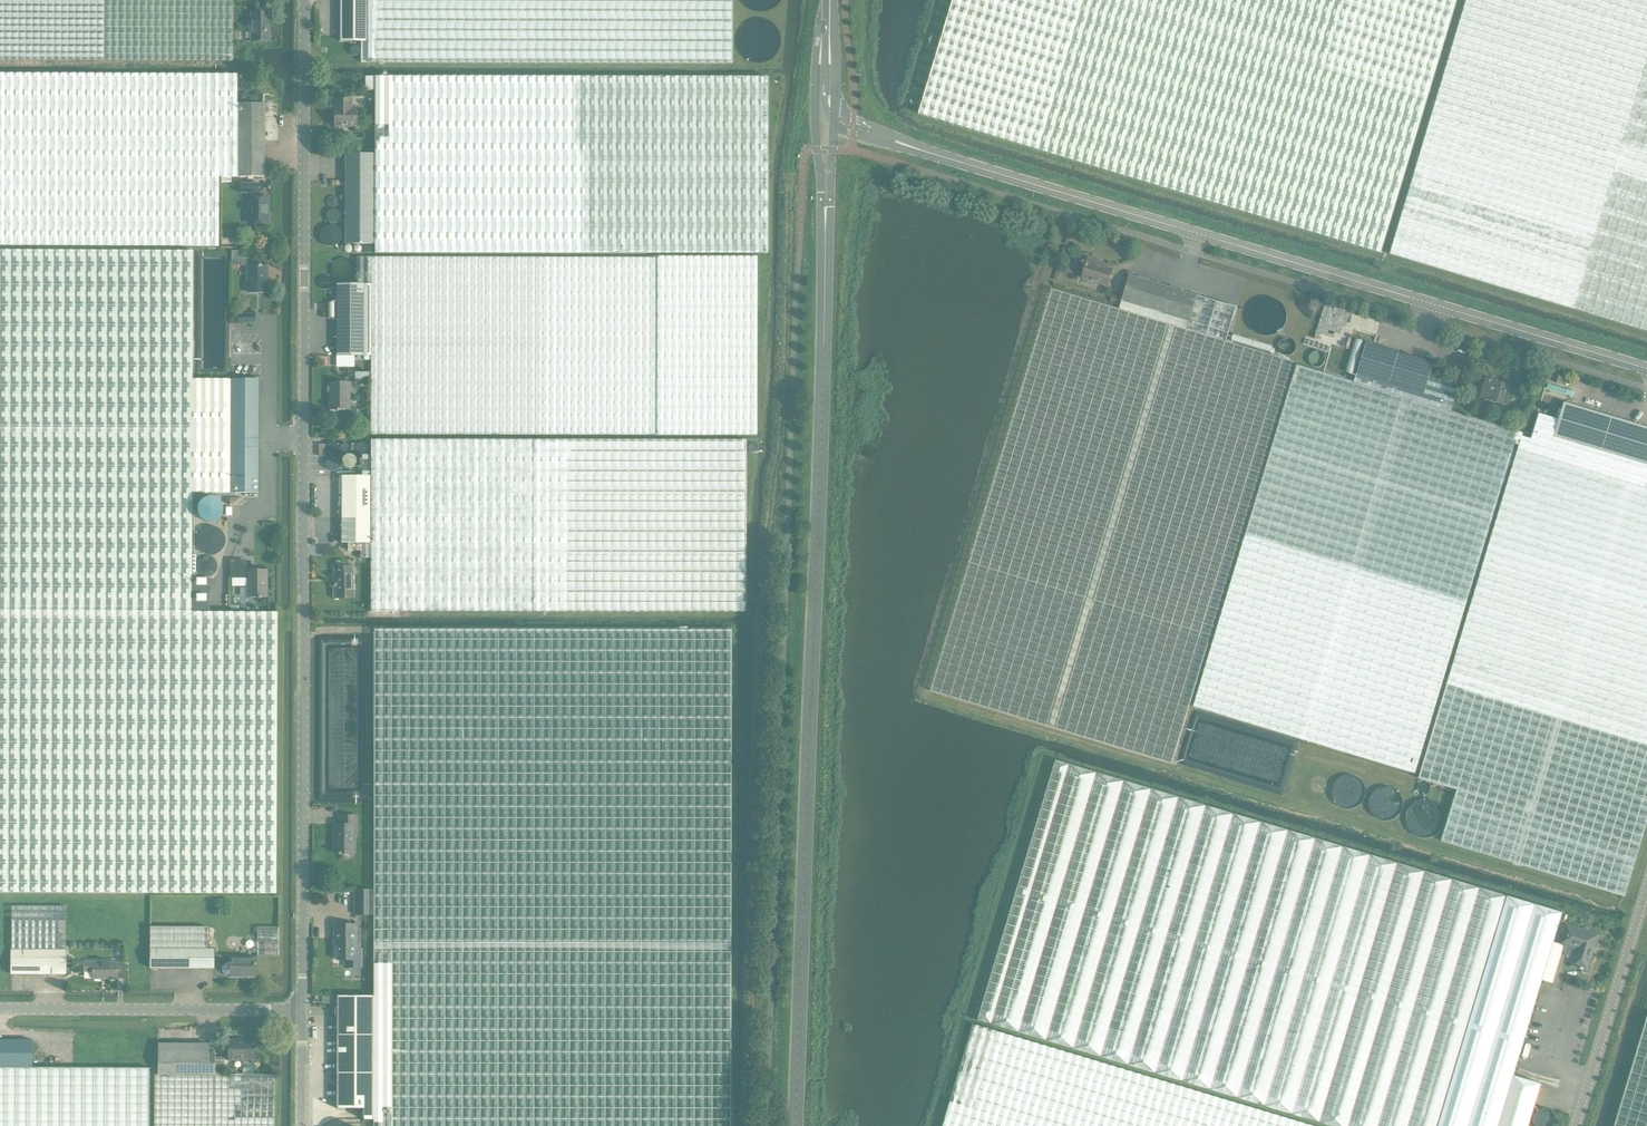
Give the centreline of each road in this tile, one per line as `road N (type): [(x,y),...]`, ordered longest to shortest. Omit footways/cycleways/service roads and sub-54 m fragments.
road 1 (unclassified): [(303,1012),(307,0)]
road 2 (tertiary): [(1646,368),(892,140)]
road 3 (unclassified): [(0,1010),(303,1012)]
road 4 (unclassified): [(1577,1125),(1646,889)]

